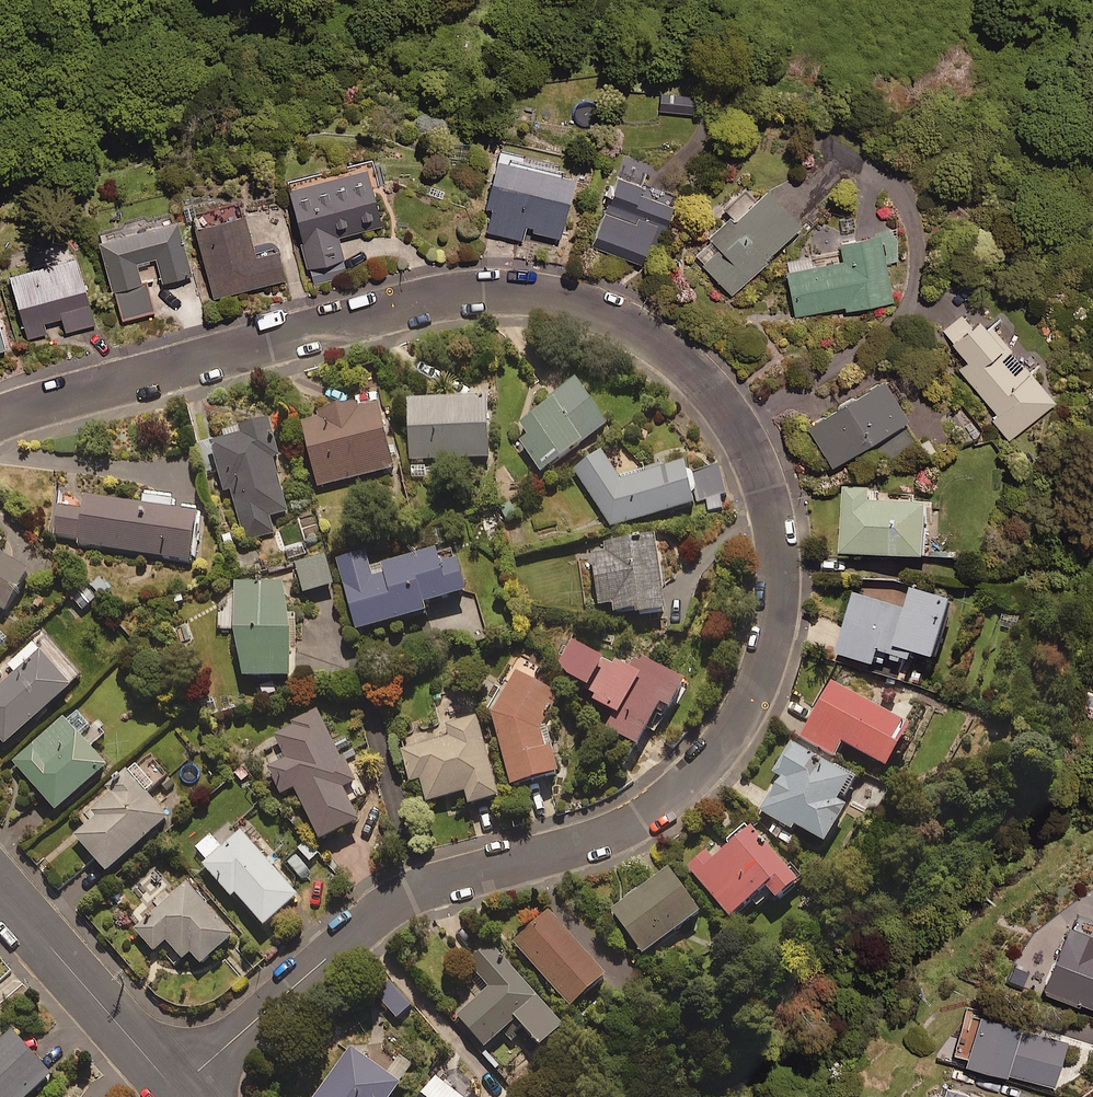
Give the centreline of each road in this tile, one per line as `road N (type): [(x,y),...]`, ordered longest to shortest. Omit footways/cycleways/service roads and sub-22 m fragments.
road 1 (residential): [(177,1090),(390,905),(419,888),(599,835),(679,789),(764,680),(780,596),(773,518),(745,442),(679,356),(606,310),(523,291),(437,295),(0,414)]
road 2 (residential): [(0,888),(177,1090)]

